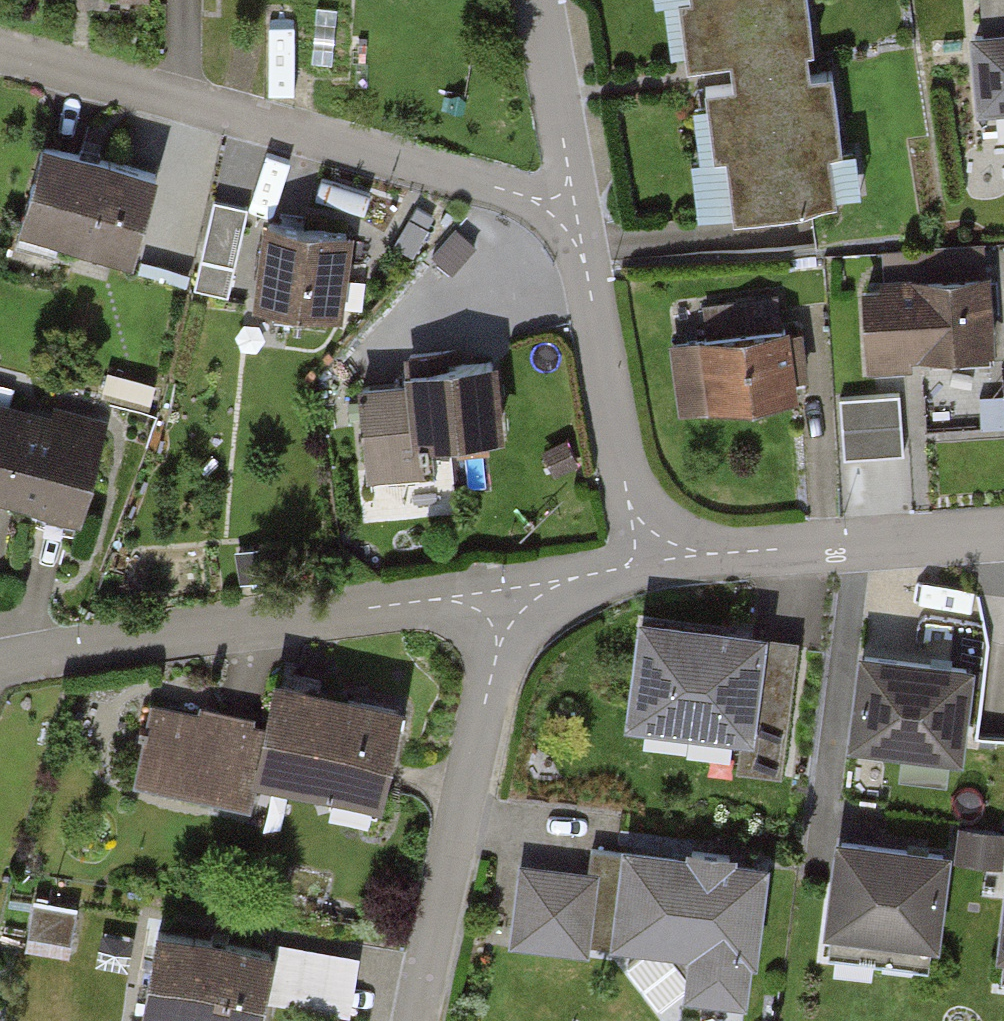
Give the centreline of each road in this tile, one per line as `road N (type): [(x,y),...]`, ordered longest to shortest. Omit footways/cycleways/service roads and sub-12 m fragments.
road 1 (residential): [(564,212),(392,154),(0,47)]
road 2 (residential): [(0,667),(440,597),(502,605)]
road 3 (residential): [(420,1020),(502,605)]
road 4 (residential): [(564,212),(590,285),(631,510),(651,552)]
road 5 (residential): [(651,552),(1003,530)]
road 6 (residential): [(541,0),(568,168),(564,212)]
road 7 (residential): [(502,605),(651,552)]

